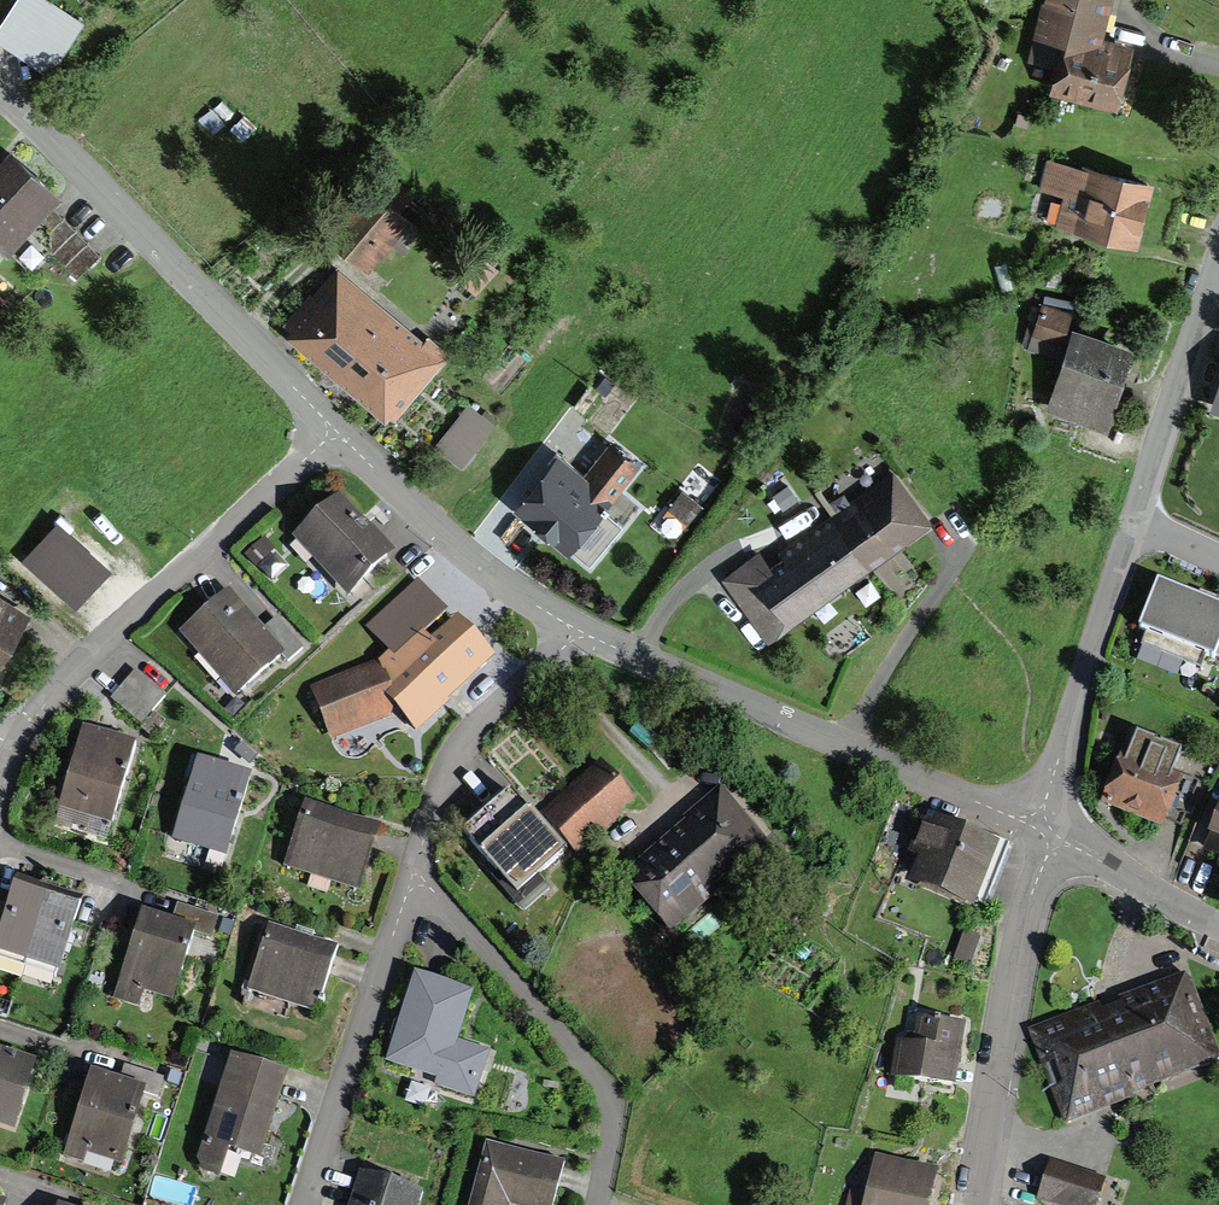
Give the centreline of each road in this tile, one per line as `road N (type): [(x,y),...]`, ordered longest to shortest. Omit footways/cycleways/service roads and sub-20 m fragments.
road 1 (residential): [(576,630),(472,726),(440,777),(303,1204)]
road 2 (residential): [(1041,833),(1093,624),(1218,242)]
road 3 (residential): [(1041,833),(576,630)]
road 4 (residential): [(334,429),(0,98)]
road 5 (residential): [(11,748),(40,702),(334,429)]
road 6 (residential): [(975,1204),(1041,833)]
road 7 (residential): [(576,630),(460,558),(334,429)]
road 8 (residential): [(1218,929),(1041,833)]

